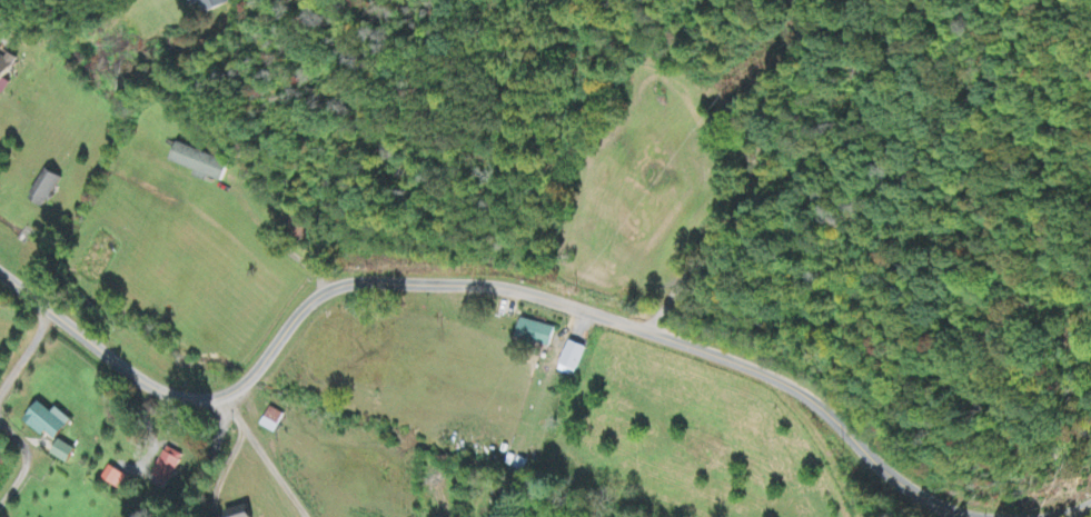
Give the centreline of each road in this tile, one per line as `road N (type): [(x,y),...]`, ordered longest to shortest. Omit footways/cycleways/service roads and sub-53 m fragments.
road 1 (residential): [(255,371),(316,297),(344,284),(518,289),(804,395),(863,455),(933,507),(970,516)]
road 2 (residential): [(217,399),(179,399),(141,381),(0,275)]
road 3 (residential): [(647,332),(692,258),(726,172)]
road 4 (residential): [(215,516),(238,431),(217,399)]

